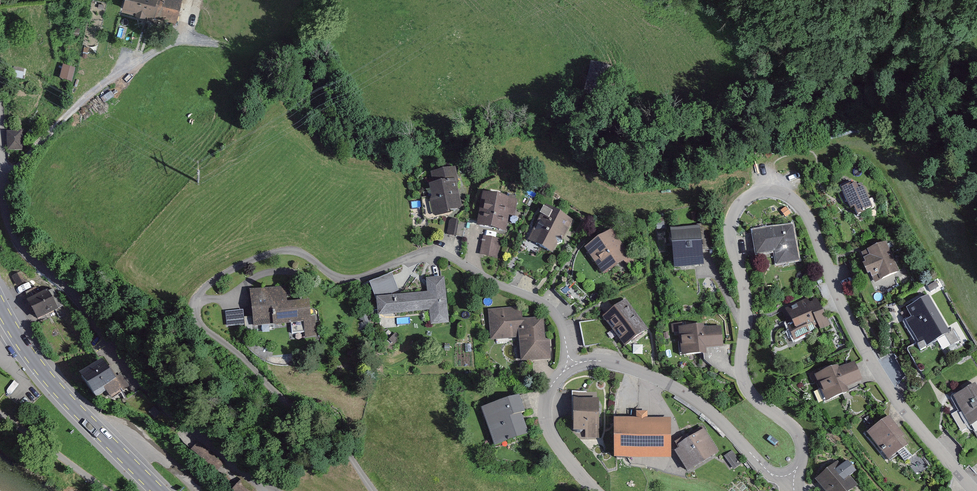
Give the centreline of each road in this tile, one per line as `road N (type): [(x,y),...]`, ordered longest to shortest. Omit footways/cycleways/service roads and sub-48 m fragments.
road 1 (residential): [(374,490),(319,414),(281,398),(213,336),(196,313),(214,279),(275,251),(301,252),(344,278),(434,250),(550,308),(572,361)]
road 2 (residential): [(786,484),(801,449),(797,431),(746,381),(733,228),(738,204),(773,189),(807,214),(859,343),(893,397),(976,489)]
road 3 (residential): [(256,488),(127,366),(78,301),(25,252),(3,194),(0,146)]
road 4 (residential): [(572,361),(598,357),(681,388),(786,484)]
road 5 (primary): [(0,305),(63,396),(158,490)]
road 6 (residential): [(597,490),(546,413),(553,381),(572,361)]

